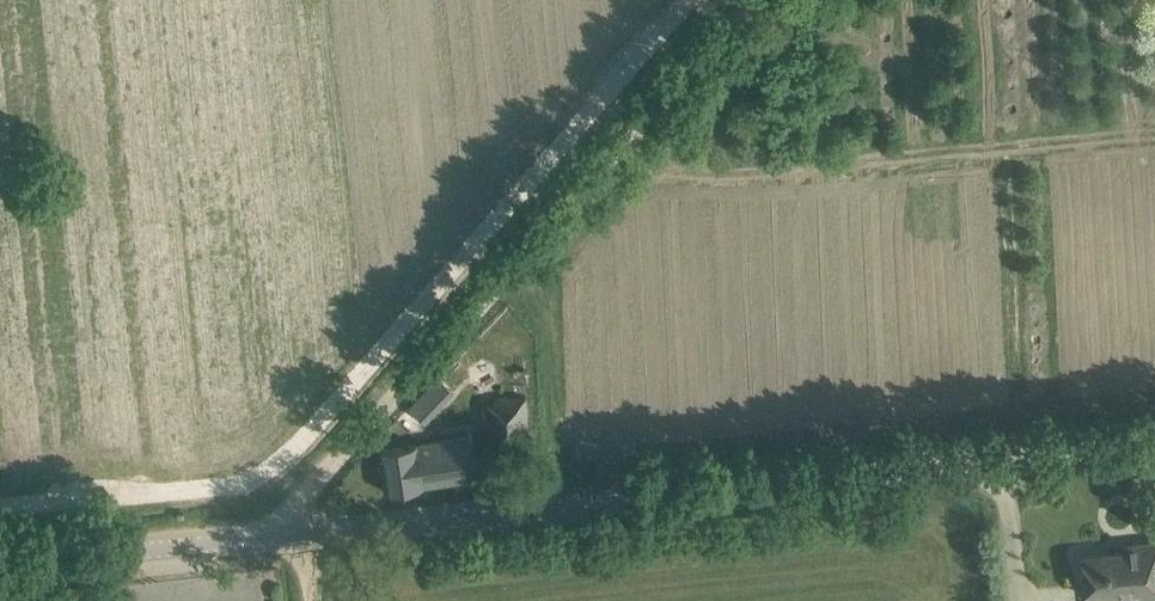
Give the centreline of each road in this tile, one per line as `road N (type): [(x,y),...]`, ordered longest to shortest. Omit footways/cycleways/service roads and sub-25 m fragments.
road 1 (unclassified): [(305,525),(1154,441)]
road 2 (track): [(744,0),(305,525)]
road 3 (unclassified): [(0,558),(305,525)]

